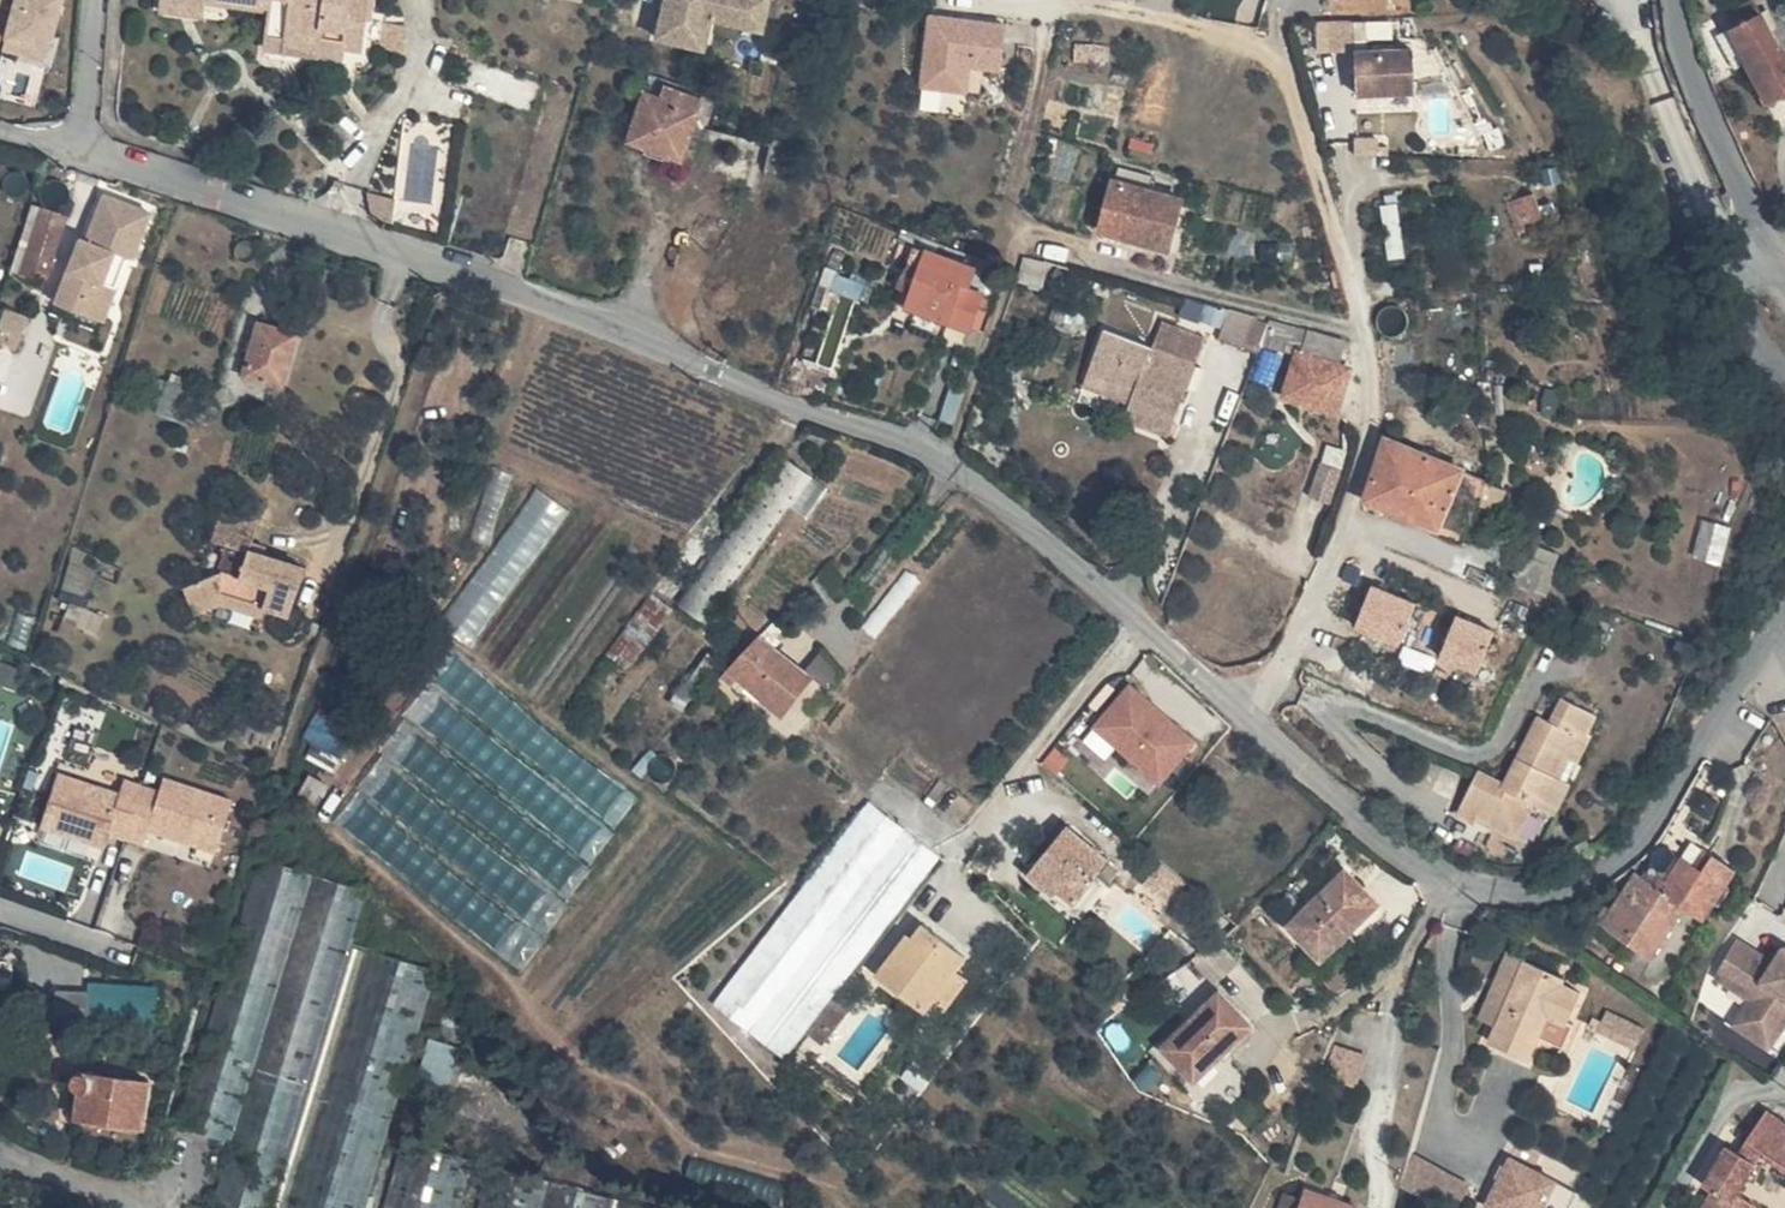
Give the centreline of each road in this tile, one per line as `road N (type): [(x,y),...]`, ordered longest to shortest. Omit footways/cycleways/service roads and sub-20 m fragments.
road 1 (residential): [(94,156),(479,278),(975,478),(1375,823),(1476,885),(1510,892),(1574,888),(1620,858),(1660,812),(1784,619)]
road 2 (residential): [(1672,0),(1687,80),(1752,278)]
road 3 (residential): [(94,156),(100,0)]

